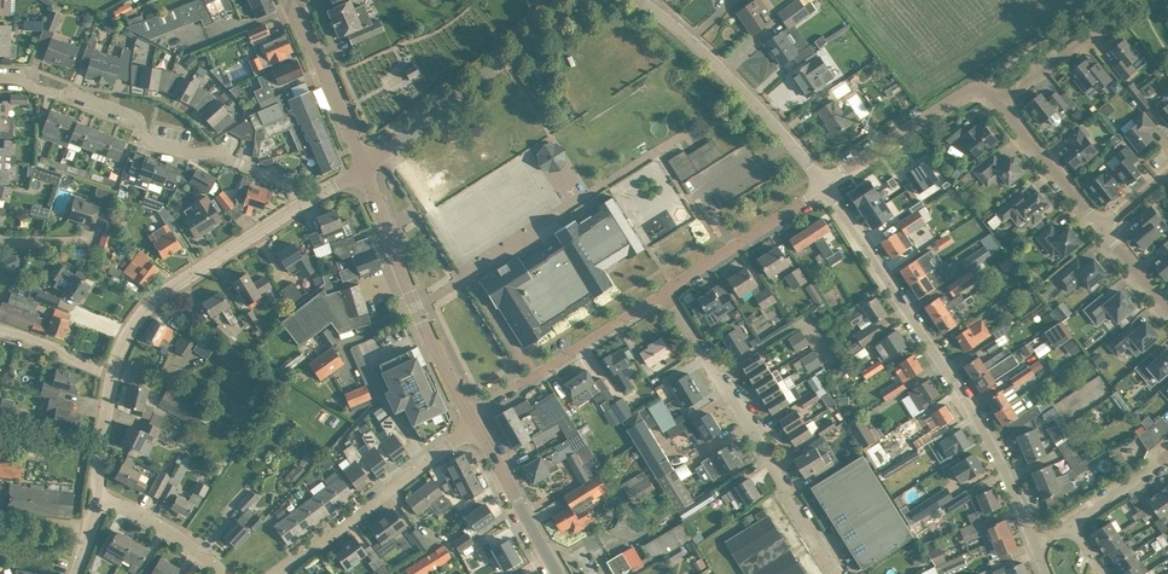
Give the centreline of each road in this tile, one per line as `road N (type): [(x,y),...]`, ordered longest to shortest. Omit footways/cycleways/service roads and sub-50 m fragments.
road 1 (residential): [(1036,541),(978,418),(825,183)]
road 2 (residential): [(325,195),(222,152),(149,141),(141,120),(71,94),(0,80)]
road 3 (residential): [(840,573),(668,292)]
road 4 (residential): [(114,374),(145,308),(325,195)]
road 5 (tertiary): [(363,172),(580,0)]
road 6 (secondary): [(473,413),(417,309),(363,172)]
road 7 (residential): [(825,183),(706,54),(639,0)]
road 8 (residential): [(279,573),(478,424)]
road 9 (unclassified): [(473,413),(668,292)]
road 10 (residential): [(1000,100),(982,88),(968,90),(825,183)]
road 11 (residential): [(668,292),(825,183)]
road 12 (secondary): [(363,172),(290,0)]
road 13 (secondary): [(556,573),(478,424)]
road 14 (residential): [(1104,228),(1000,100)]
road 15 (residential): [(96,499),(149,518),(224,573)]
road 16 (residential): [(1000,100),(1108,30)]
road 17 (unclassified): [(96,499),(114,374)]
road 18 (residential): [(114,374),(0,325)]

